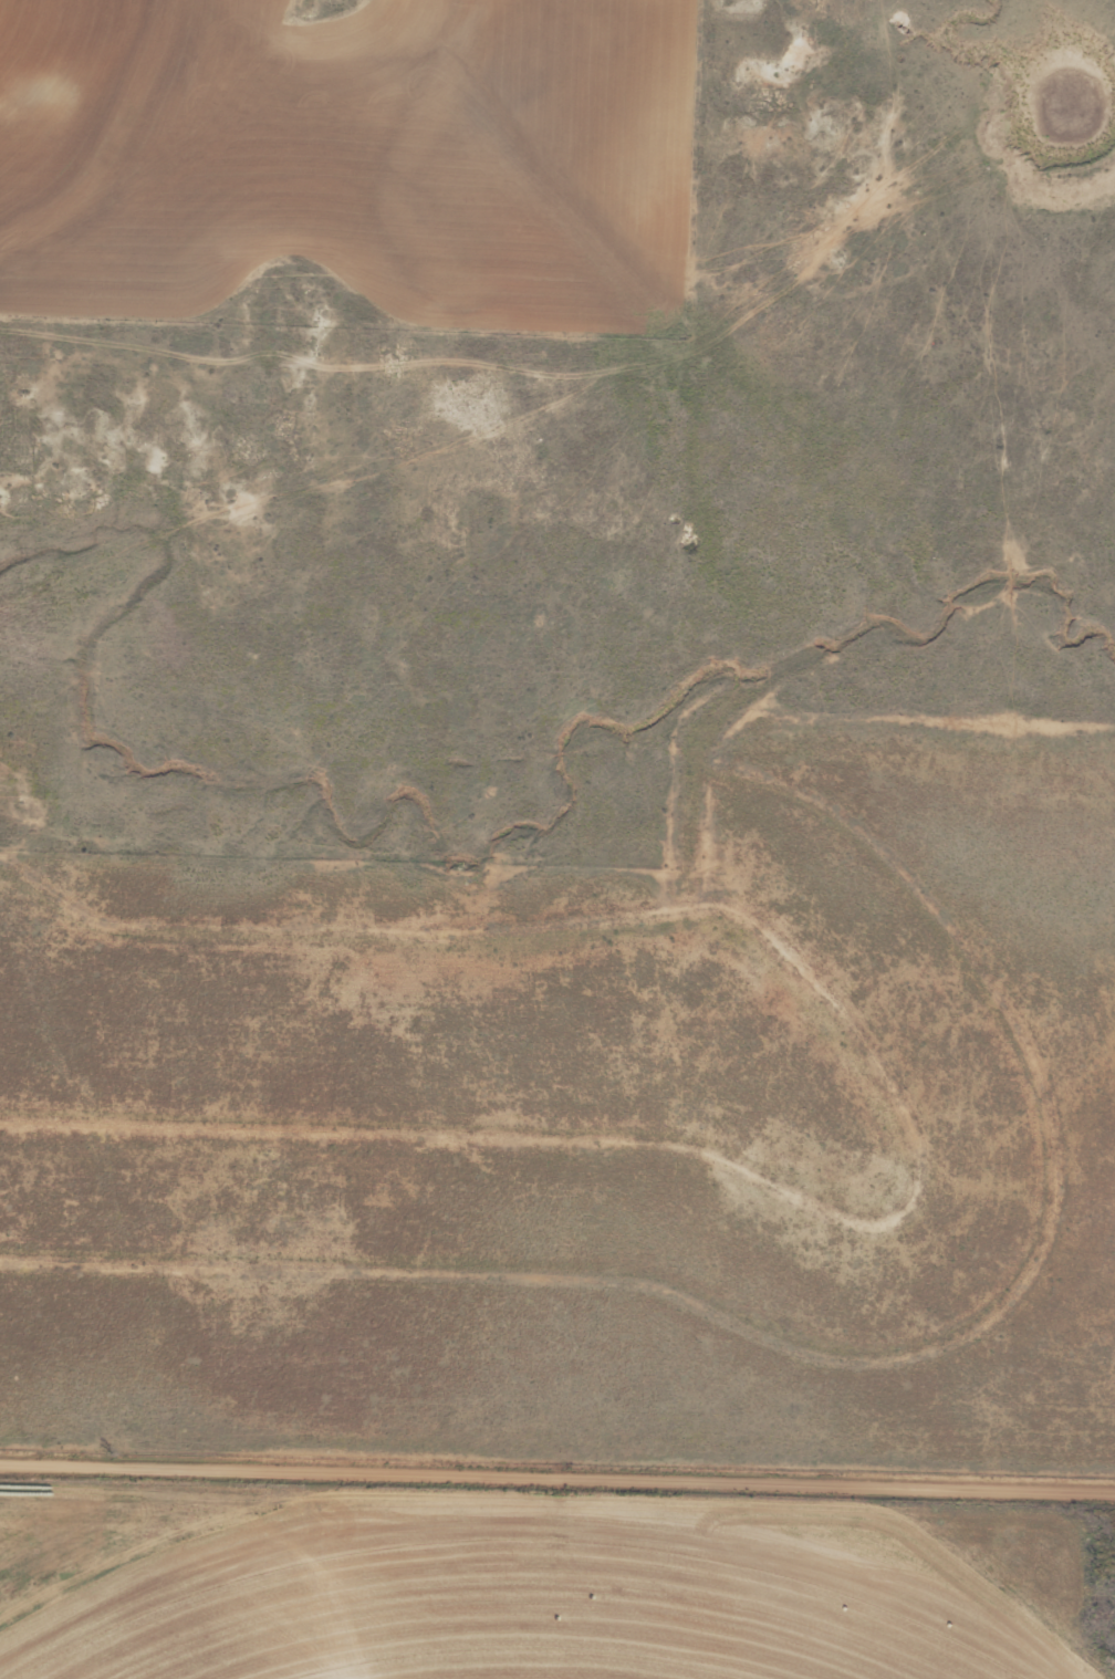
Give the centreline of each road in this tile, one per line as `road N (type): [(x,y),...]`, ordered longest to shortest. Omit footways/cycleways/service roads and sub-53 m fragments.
road 1 (residential): [(1114,1489),(0,1462)]

